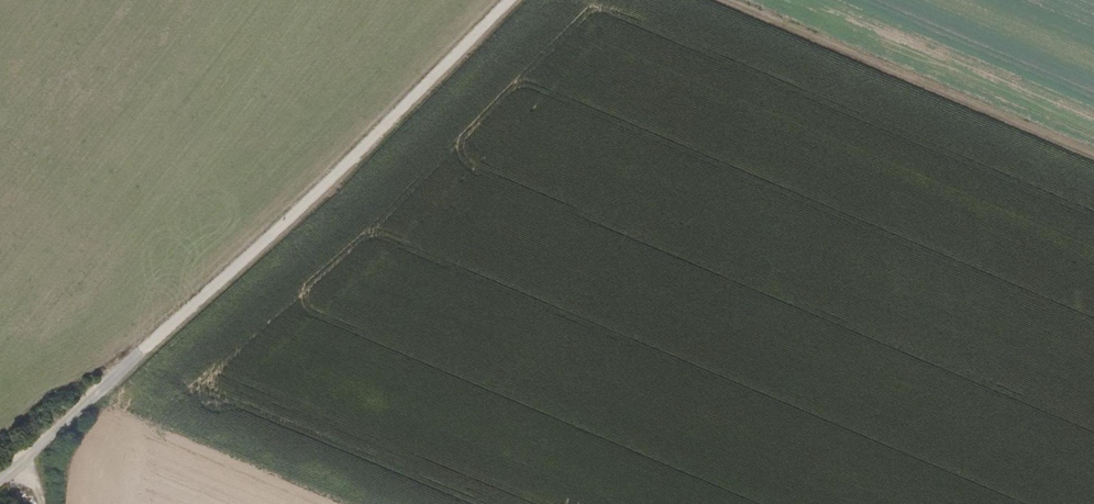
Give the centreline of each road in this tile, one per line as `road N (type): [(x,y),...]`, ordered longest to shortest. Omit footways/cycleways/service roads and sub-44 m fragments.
road 1 (track): [(0,492),(298,234),(533,0)]
road 2 (track): [(1093,153),(725,0)]

